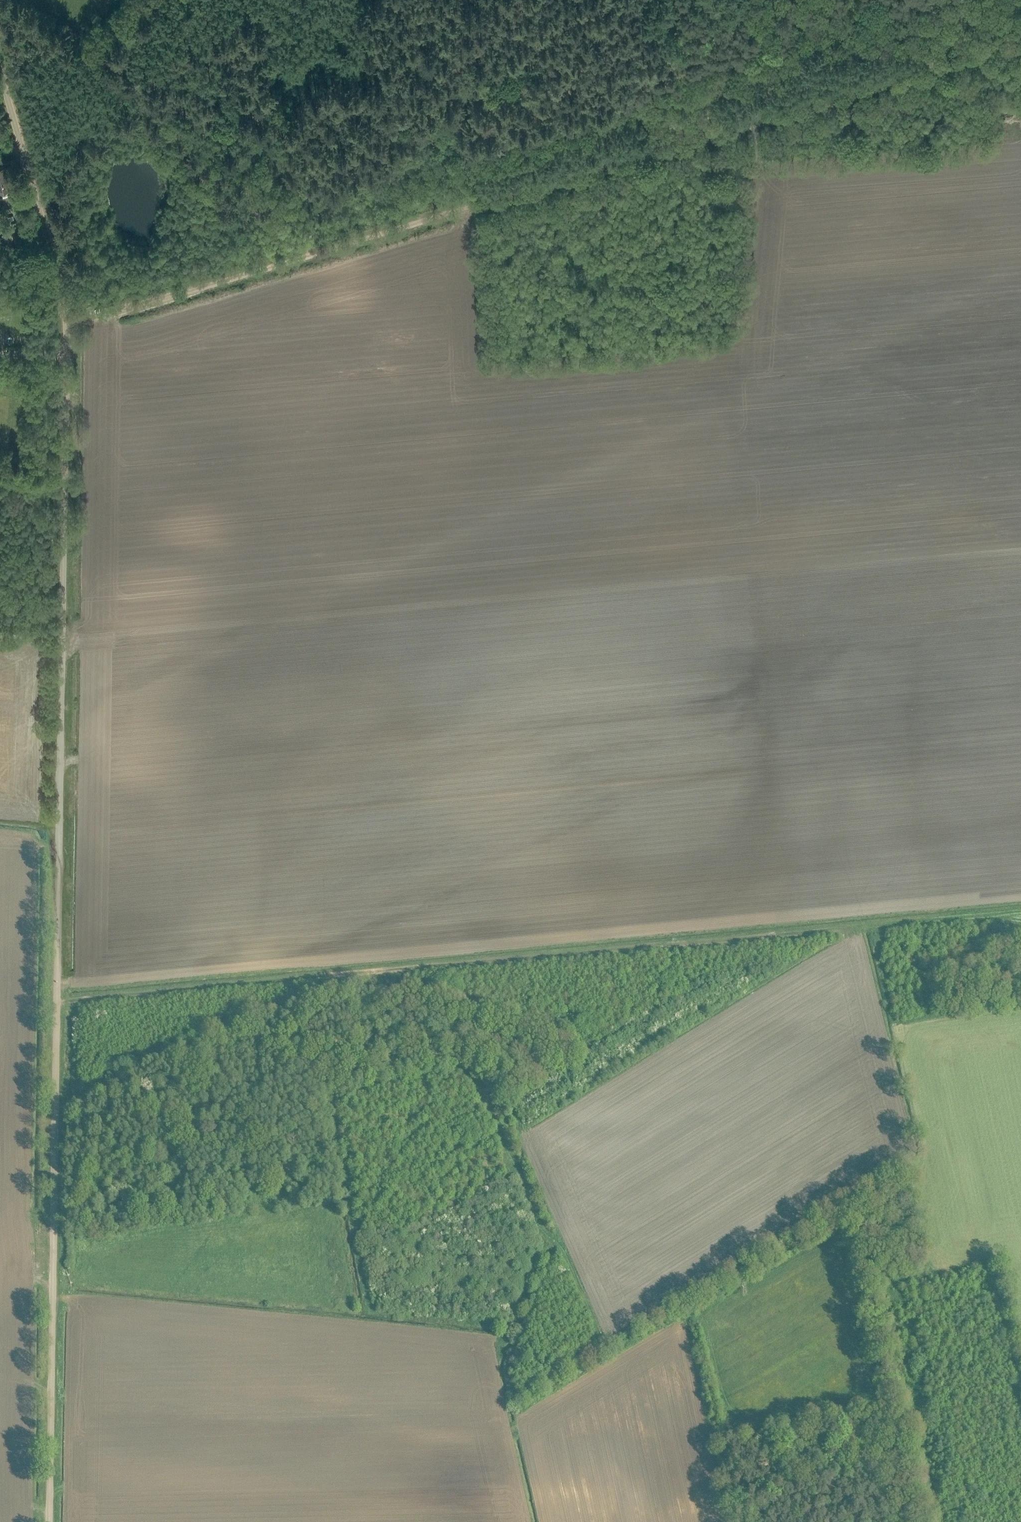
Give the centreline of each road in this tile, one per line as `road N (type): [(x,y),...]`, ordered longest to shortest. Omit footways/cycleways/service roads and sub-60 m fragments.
road 1 (unclassified): [(49,1521),(66,324),(0,73)]
road 2 (track): [(66,324),(402,230),(1020,38)]
road 3 (track): [(57,1004),(1020,911)]

